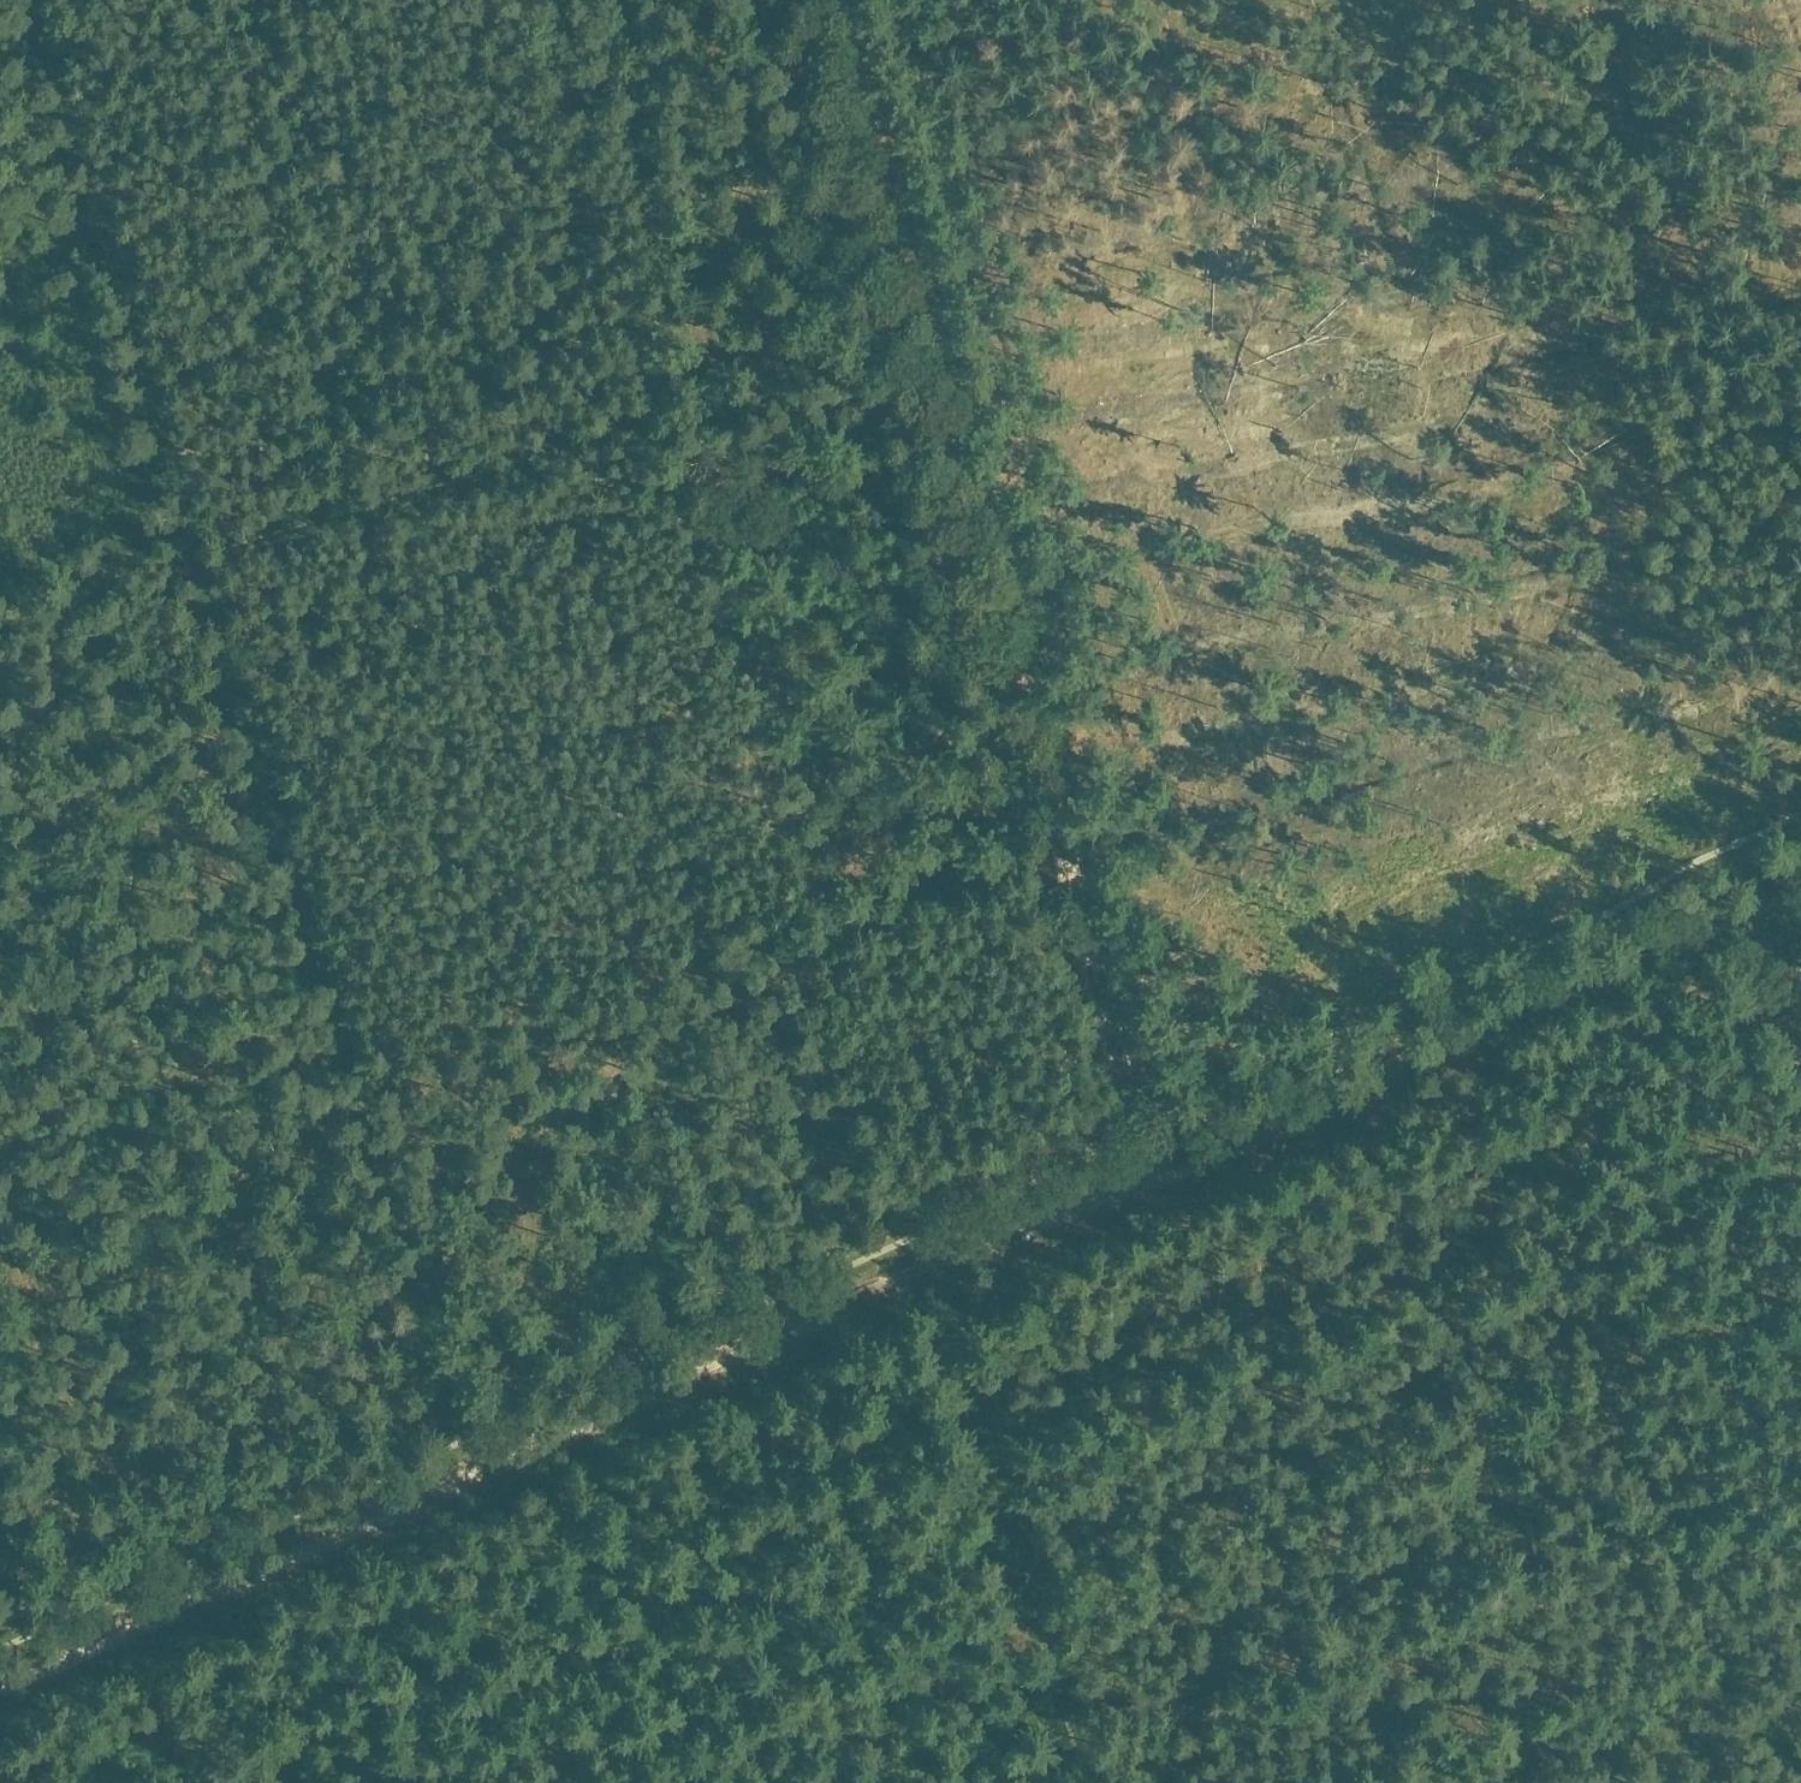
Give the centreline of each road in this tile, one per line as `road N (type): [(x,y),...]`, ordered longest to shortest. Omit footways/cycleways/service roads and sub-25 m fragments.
road 1 (track): [(0,1689),(950,1254),(1765,903)]
road 2 (track): [(813,0),(932,415),(1083,871),(1148,1133),(1163,1164)]
road 3 (track): [(1081,1782),(993,1471),(950,1254)]
road 4 (track): [(1800,1030),(1765,903)]

